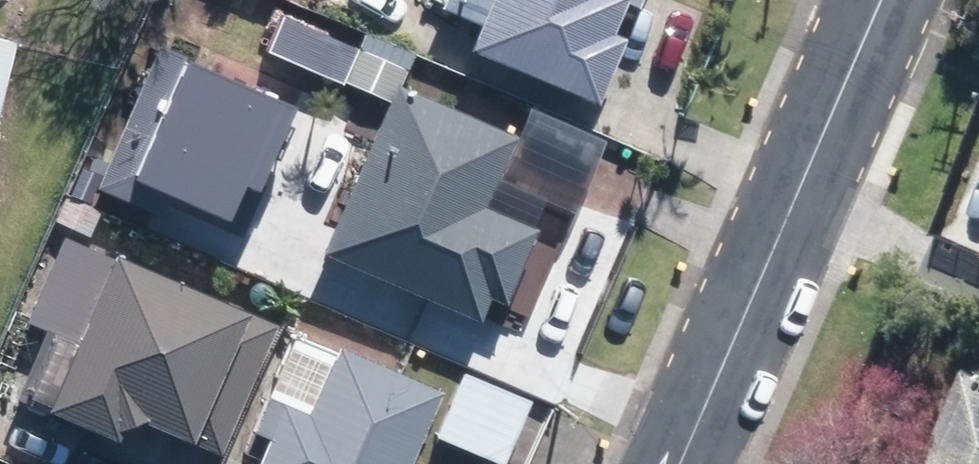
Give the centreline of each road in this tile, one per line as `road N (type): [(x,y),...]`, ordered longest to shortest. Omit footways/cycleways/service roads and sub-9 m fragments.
road 1 (residential): [(880,0),(678,463)]

